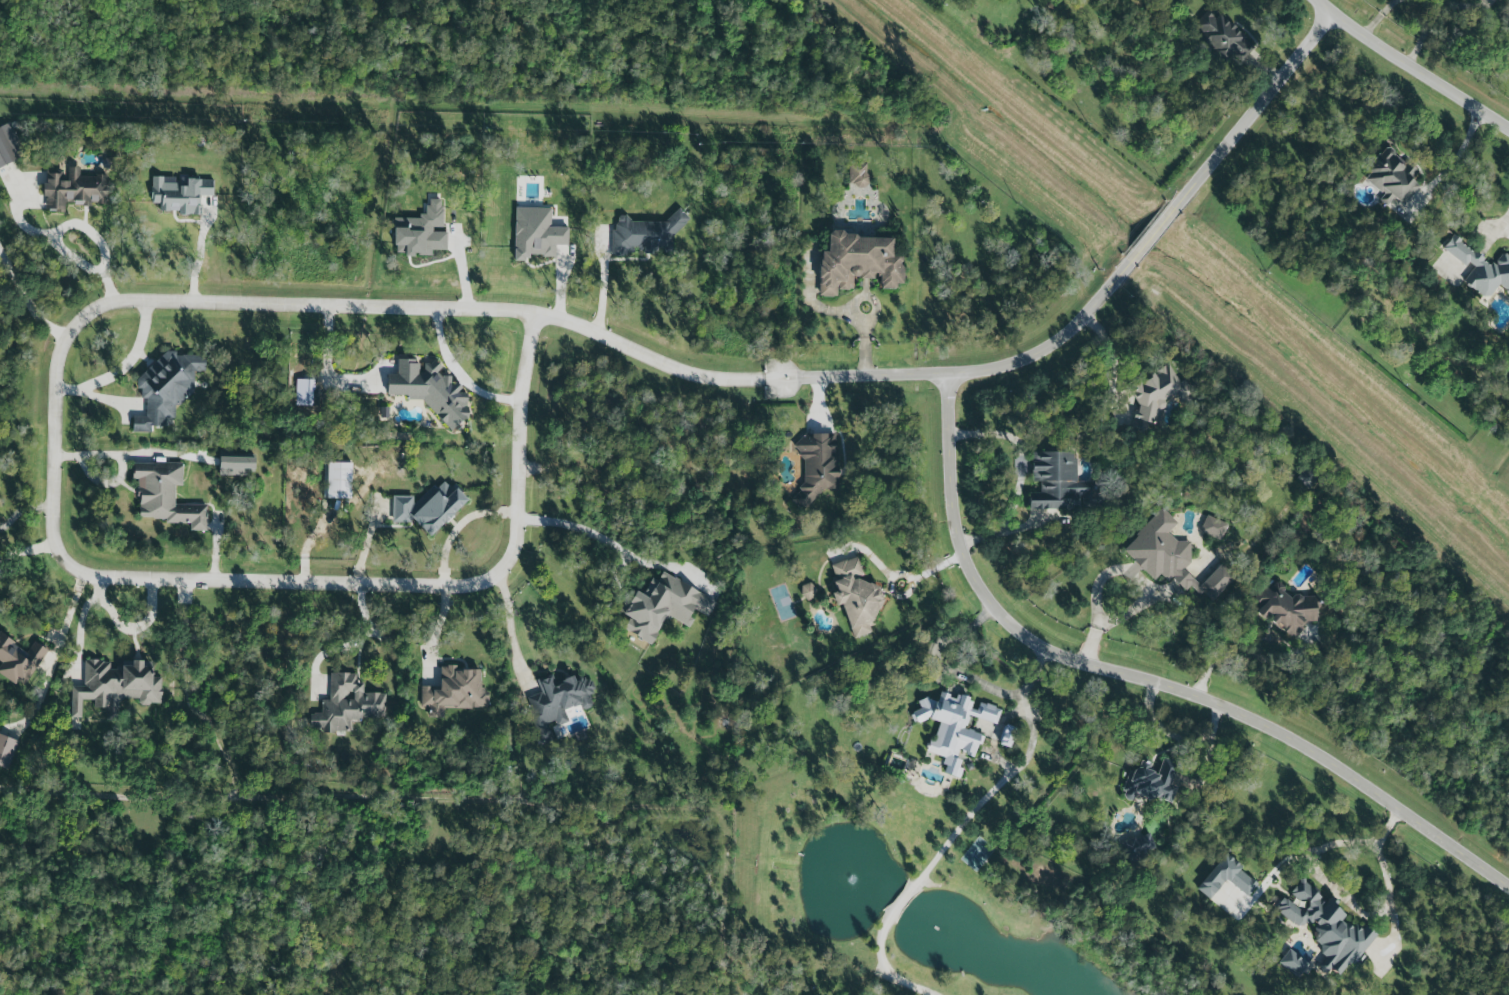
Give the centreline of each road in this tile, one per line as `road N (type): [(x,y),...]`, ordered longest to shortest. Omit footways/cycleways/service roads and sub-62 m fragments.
road 1 (residential): [(1341,2),(1059,343),(1024,362),(938,375),(714,379),(576,322),(534,314),(102,298),(68,338),(58,384),(65,552),(77,568),(107,582),(499,576),(518,556),(534,314)]
road 2 (residential): [(944,374),(953,516),(992,607),(1059,656),(1194,696),(1312,748),(1508,883)]
road 3 (residential): [(1338,0),(1508,128)]

